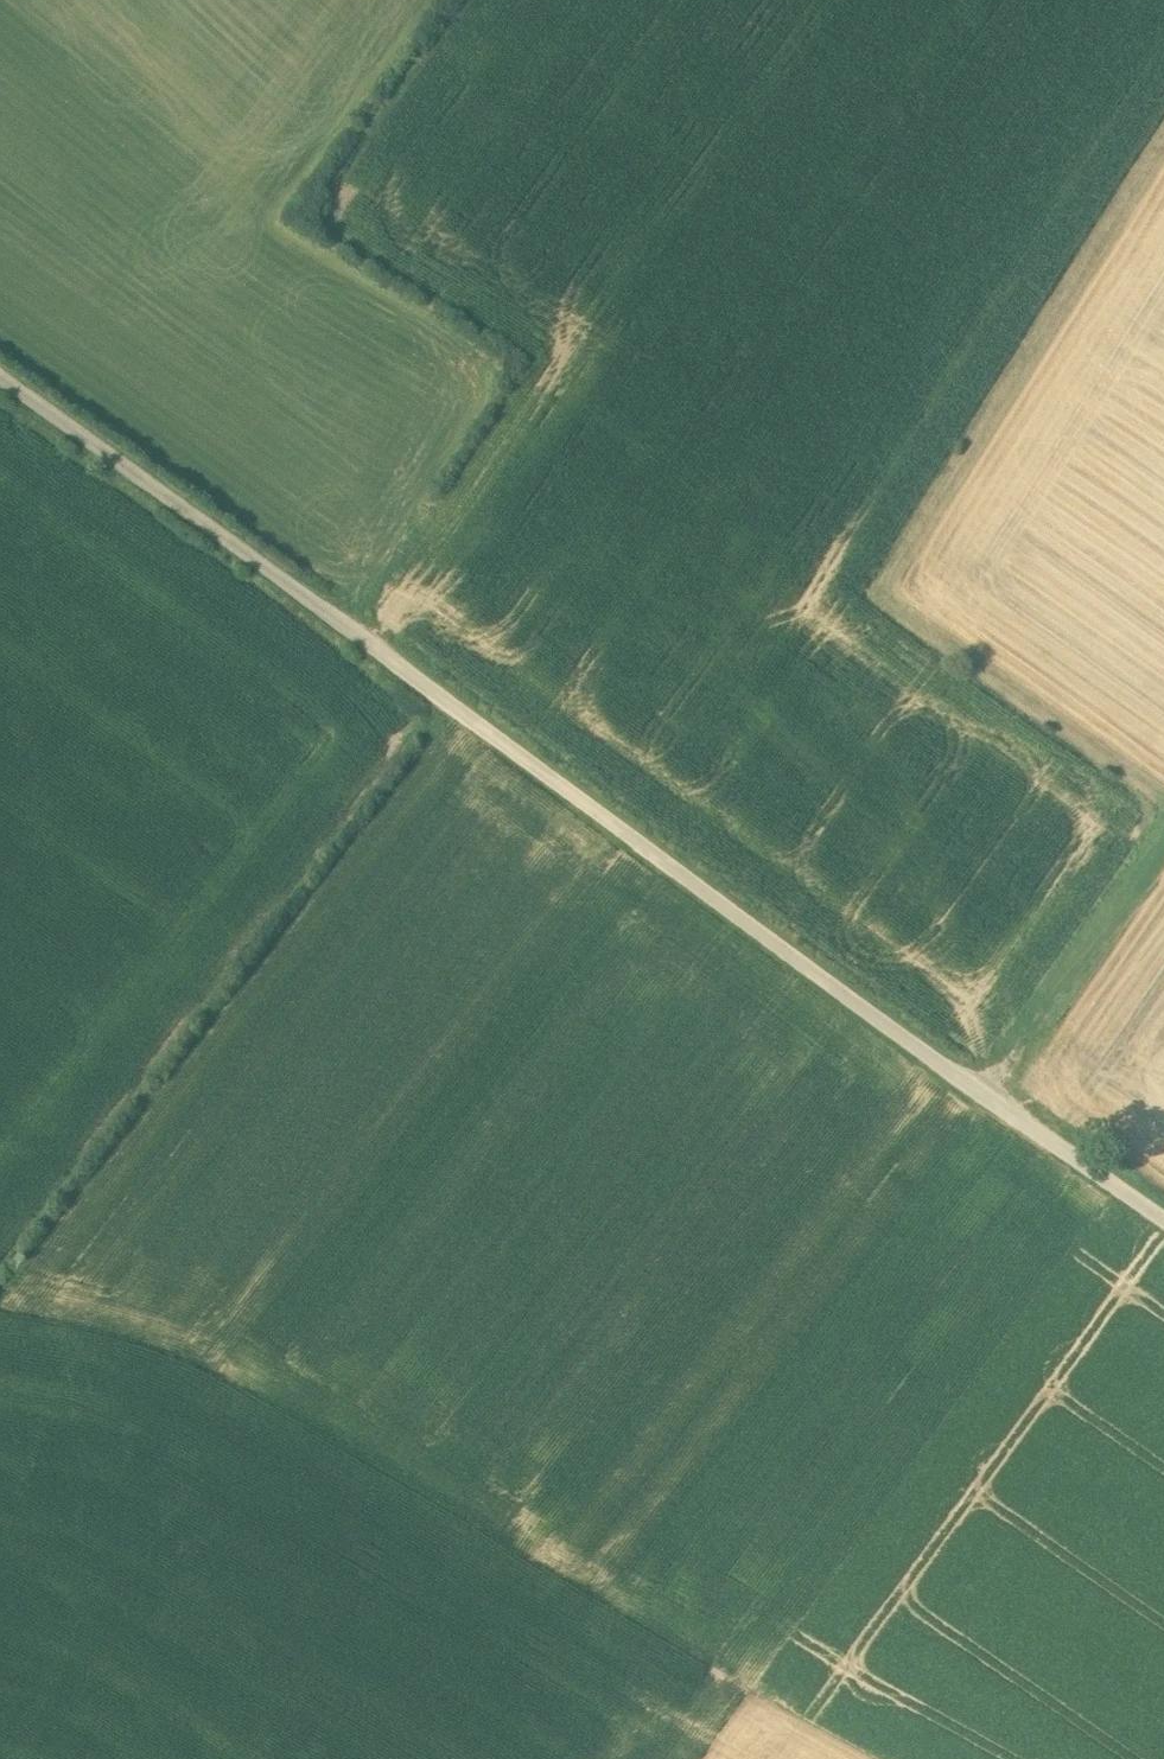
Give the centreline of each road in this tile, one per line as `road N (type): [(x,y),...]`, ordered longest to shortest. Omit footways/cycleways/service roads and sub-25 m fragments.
road 1 (track): [(1163,1220),(0,378)]

